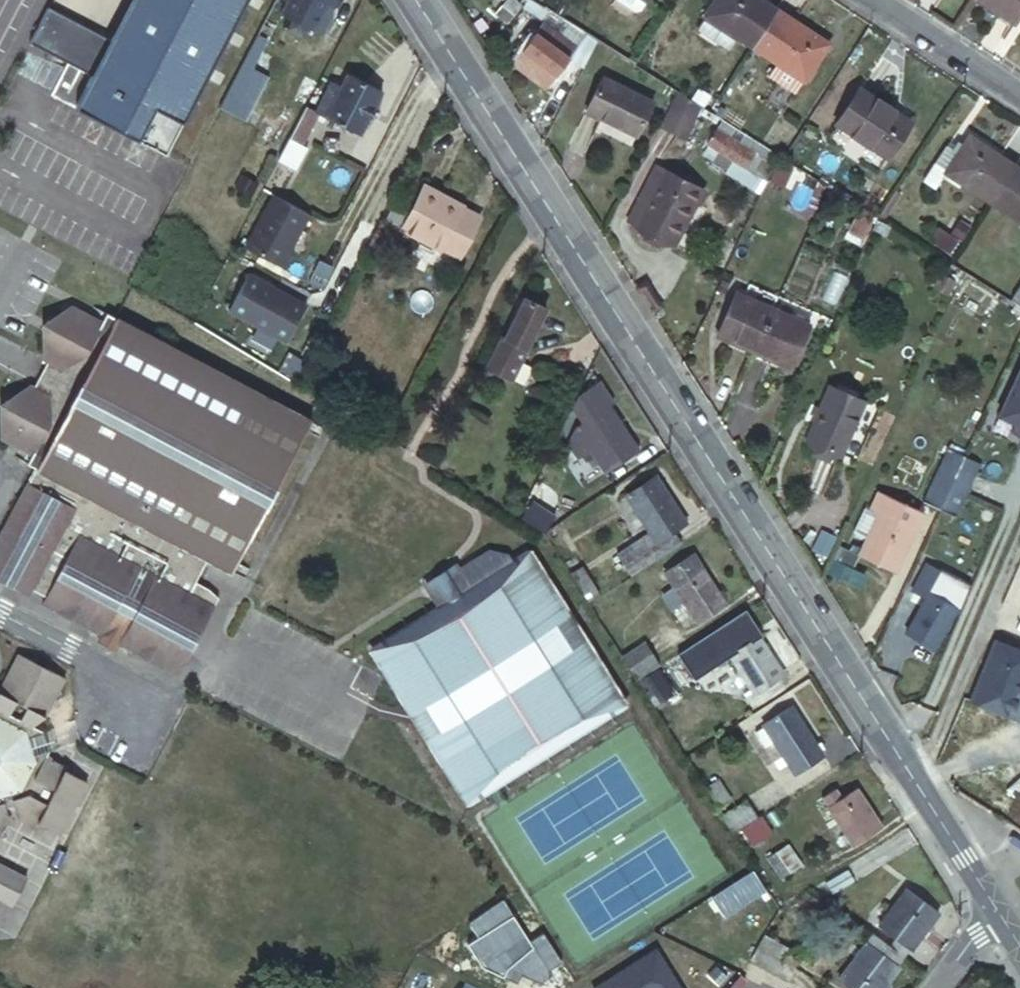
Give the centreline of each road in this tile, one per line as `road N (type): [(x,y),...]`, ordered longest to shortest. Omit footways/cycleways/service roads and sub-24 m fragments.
road 1 (tertiary): [(1000,914),(414,0)]
road 2 (residential): [(871,0),(1019,94)]

